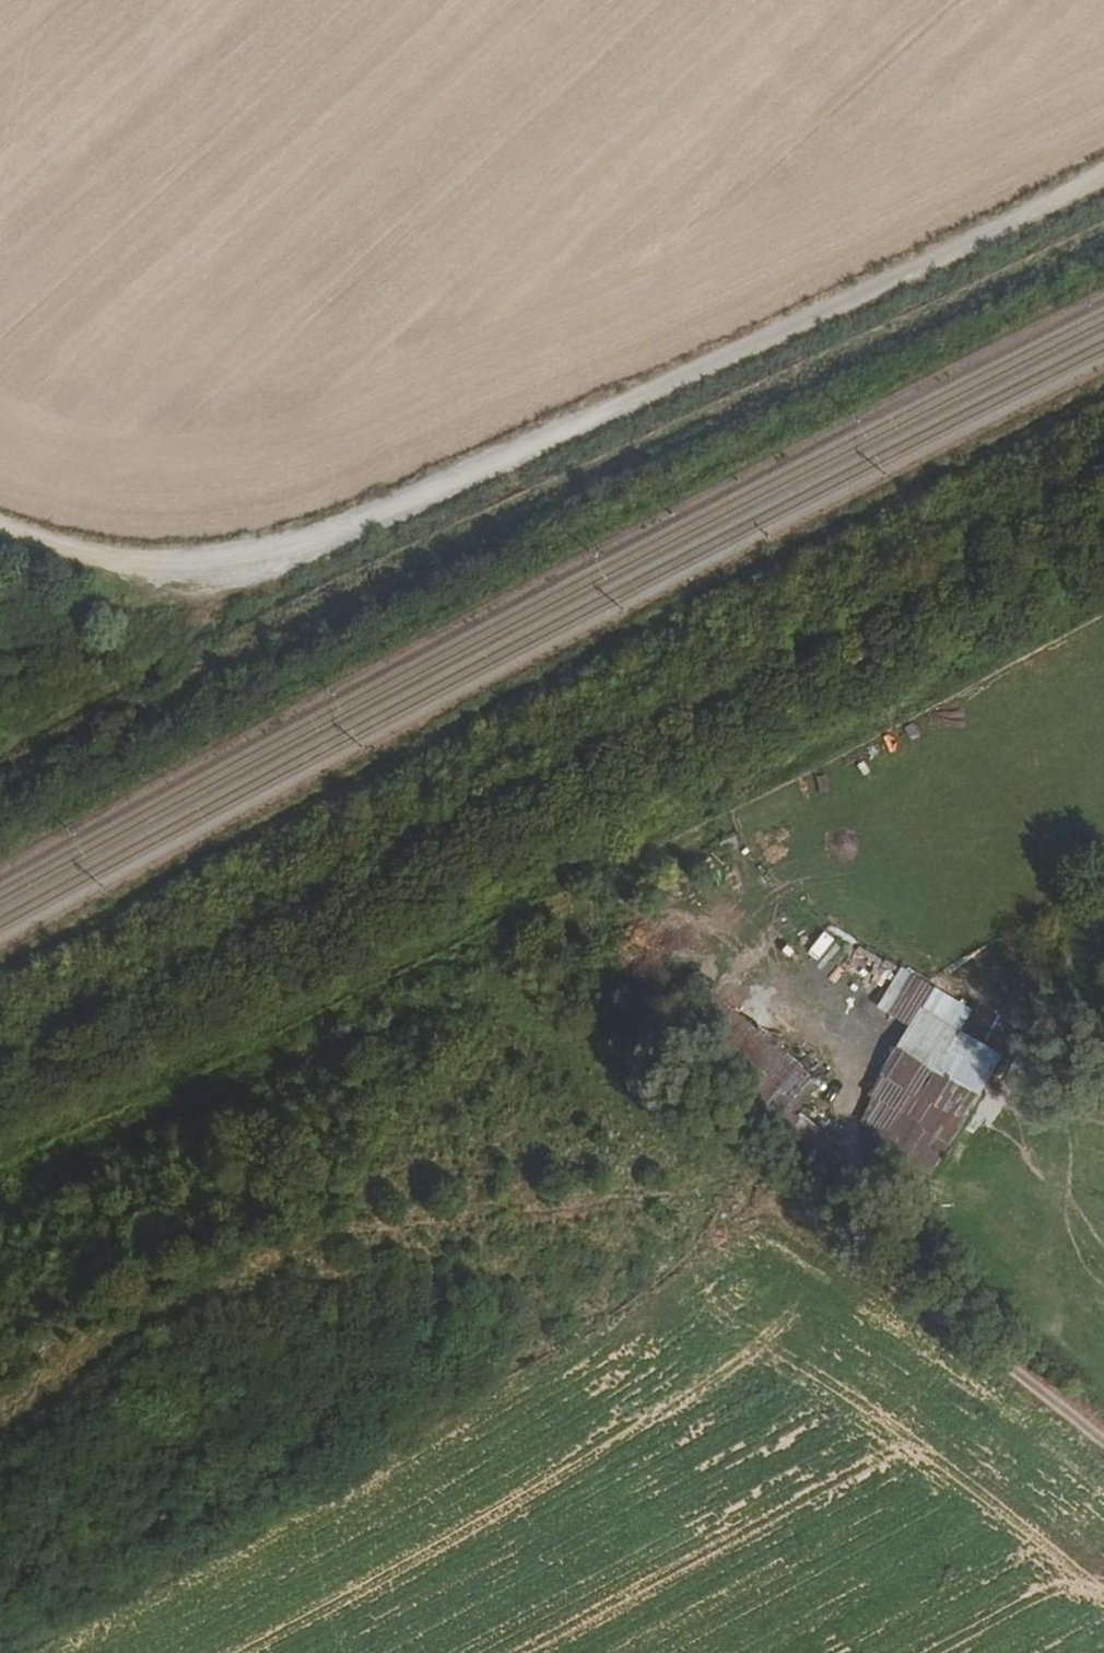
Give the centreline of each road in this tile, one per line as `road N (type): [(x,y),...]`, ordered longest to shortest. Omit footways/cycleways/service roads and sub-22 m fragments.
road 1 (unclassified): [(1103,180),(301,557),(155,574),(0,529)]
road 2 (unclassified): [(824,1224),(1103,1437)]

